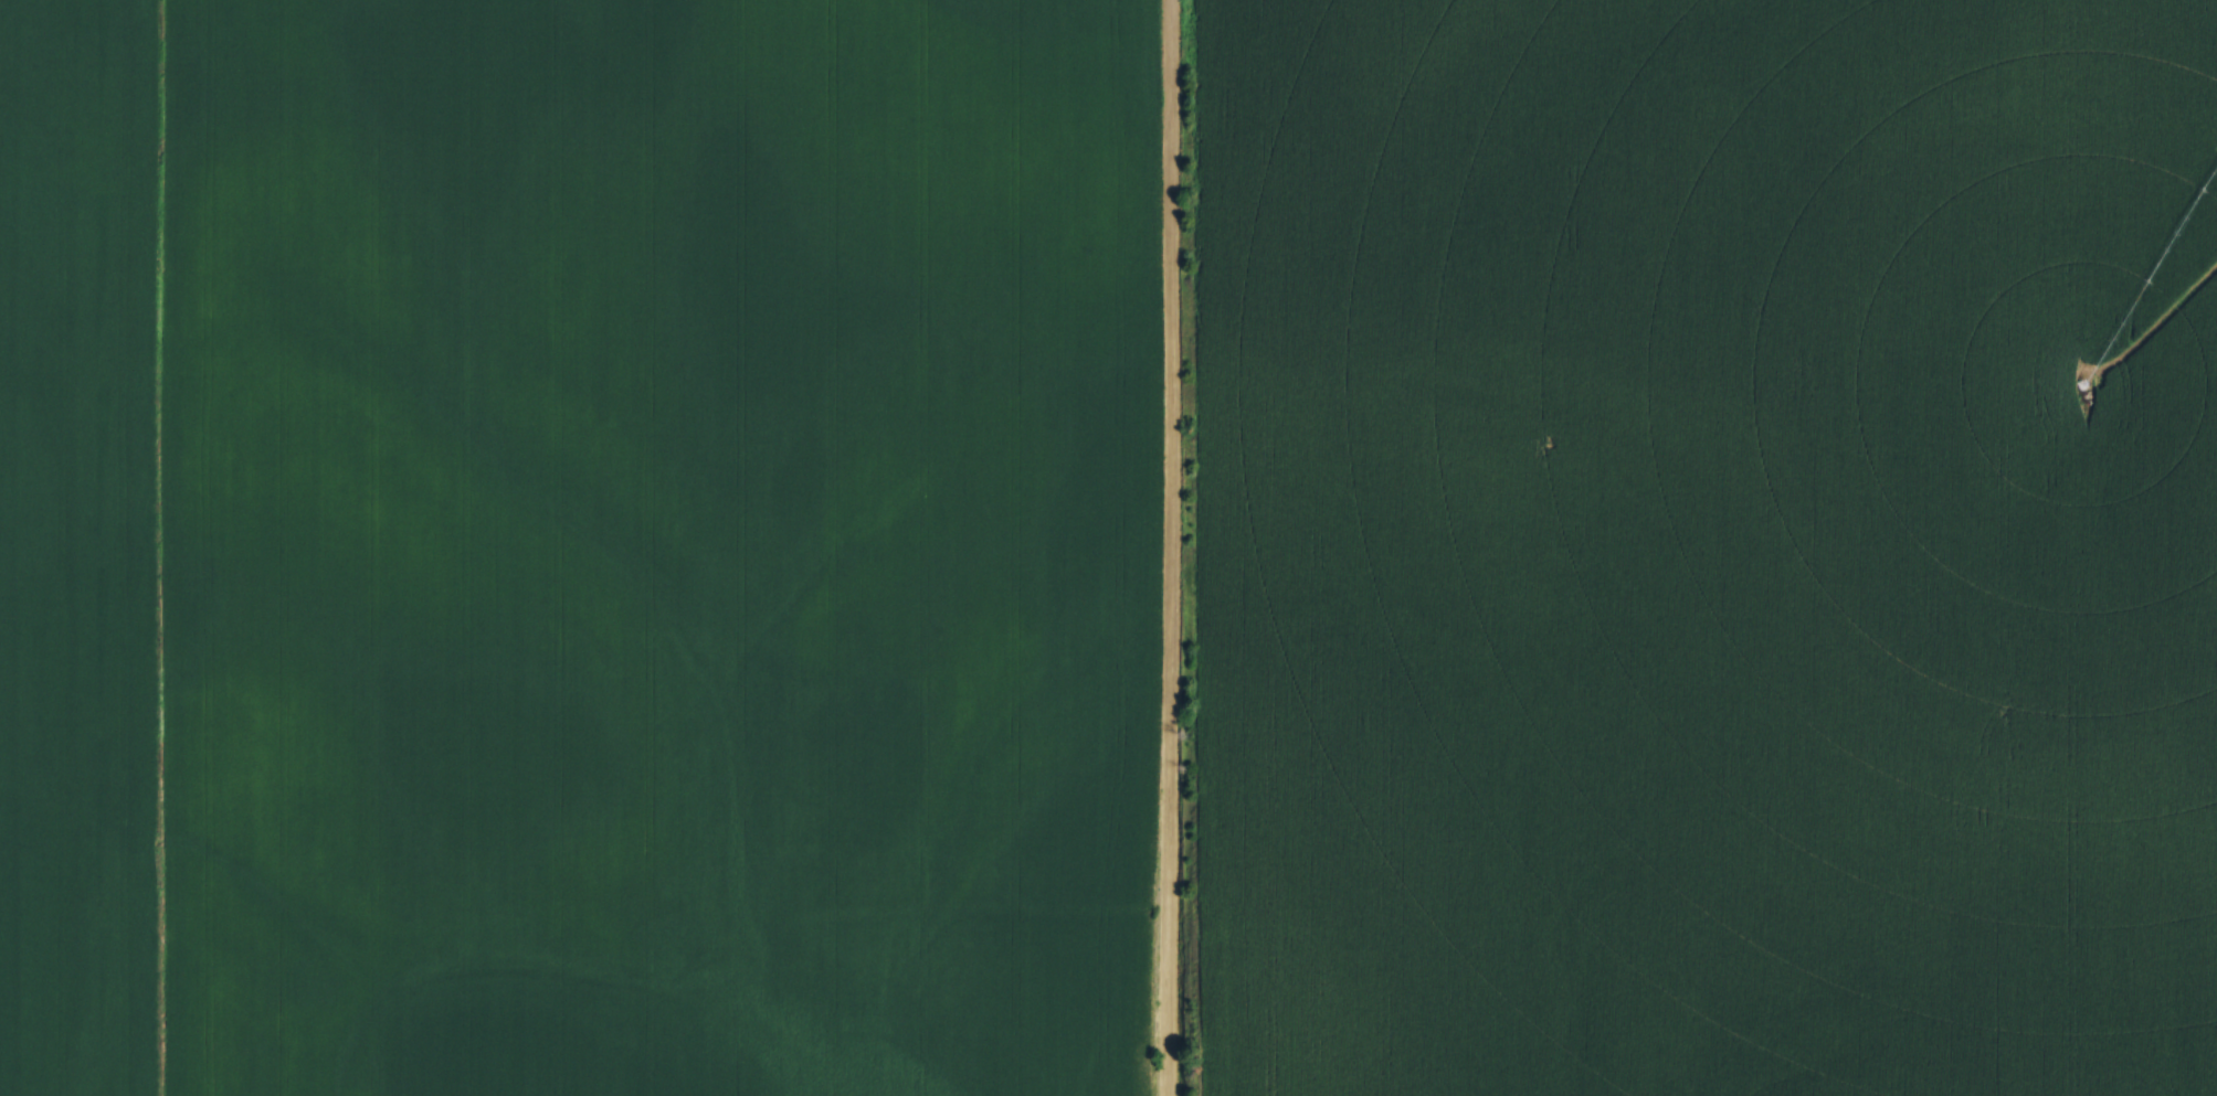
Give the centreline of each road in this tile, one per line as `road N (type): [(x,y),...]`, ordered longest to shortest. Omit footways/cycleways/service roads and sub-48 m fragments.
road 1 (residential): [(1172,1095),(1168,0)]

